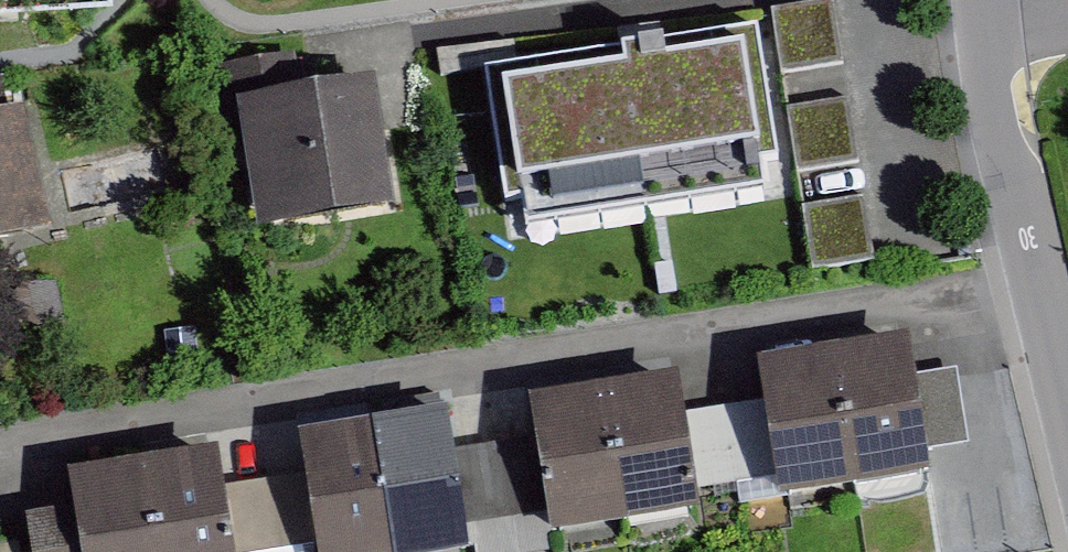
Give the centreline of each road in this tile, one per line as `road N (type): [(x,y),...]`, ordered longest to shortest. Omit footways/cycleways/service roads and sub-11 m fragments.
road 1 (residential): [(1040,284),(0,460)]
road 2 (residential): [(989,0),(1040,284)]

